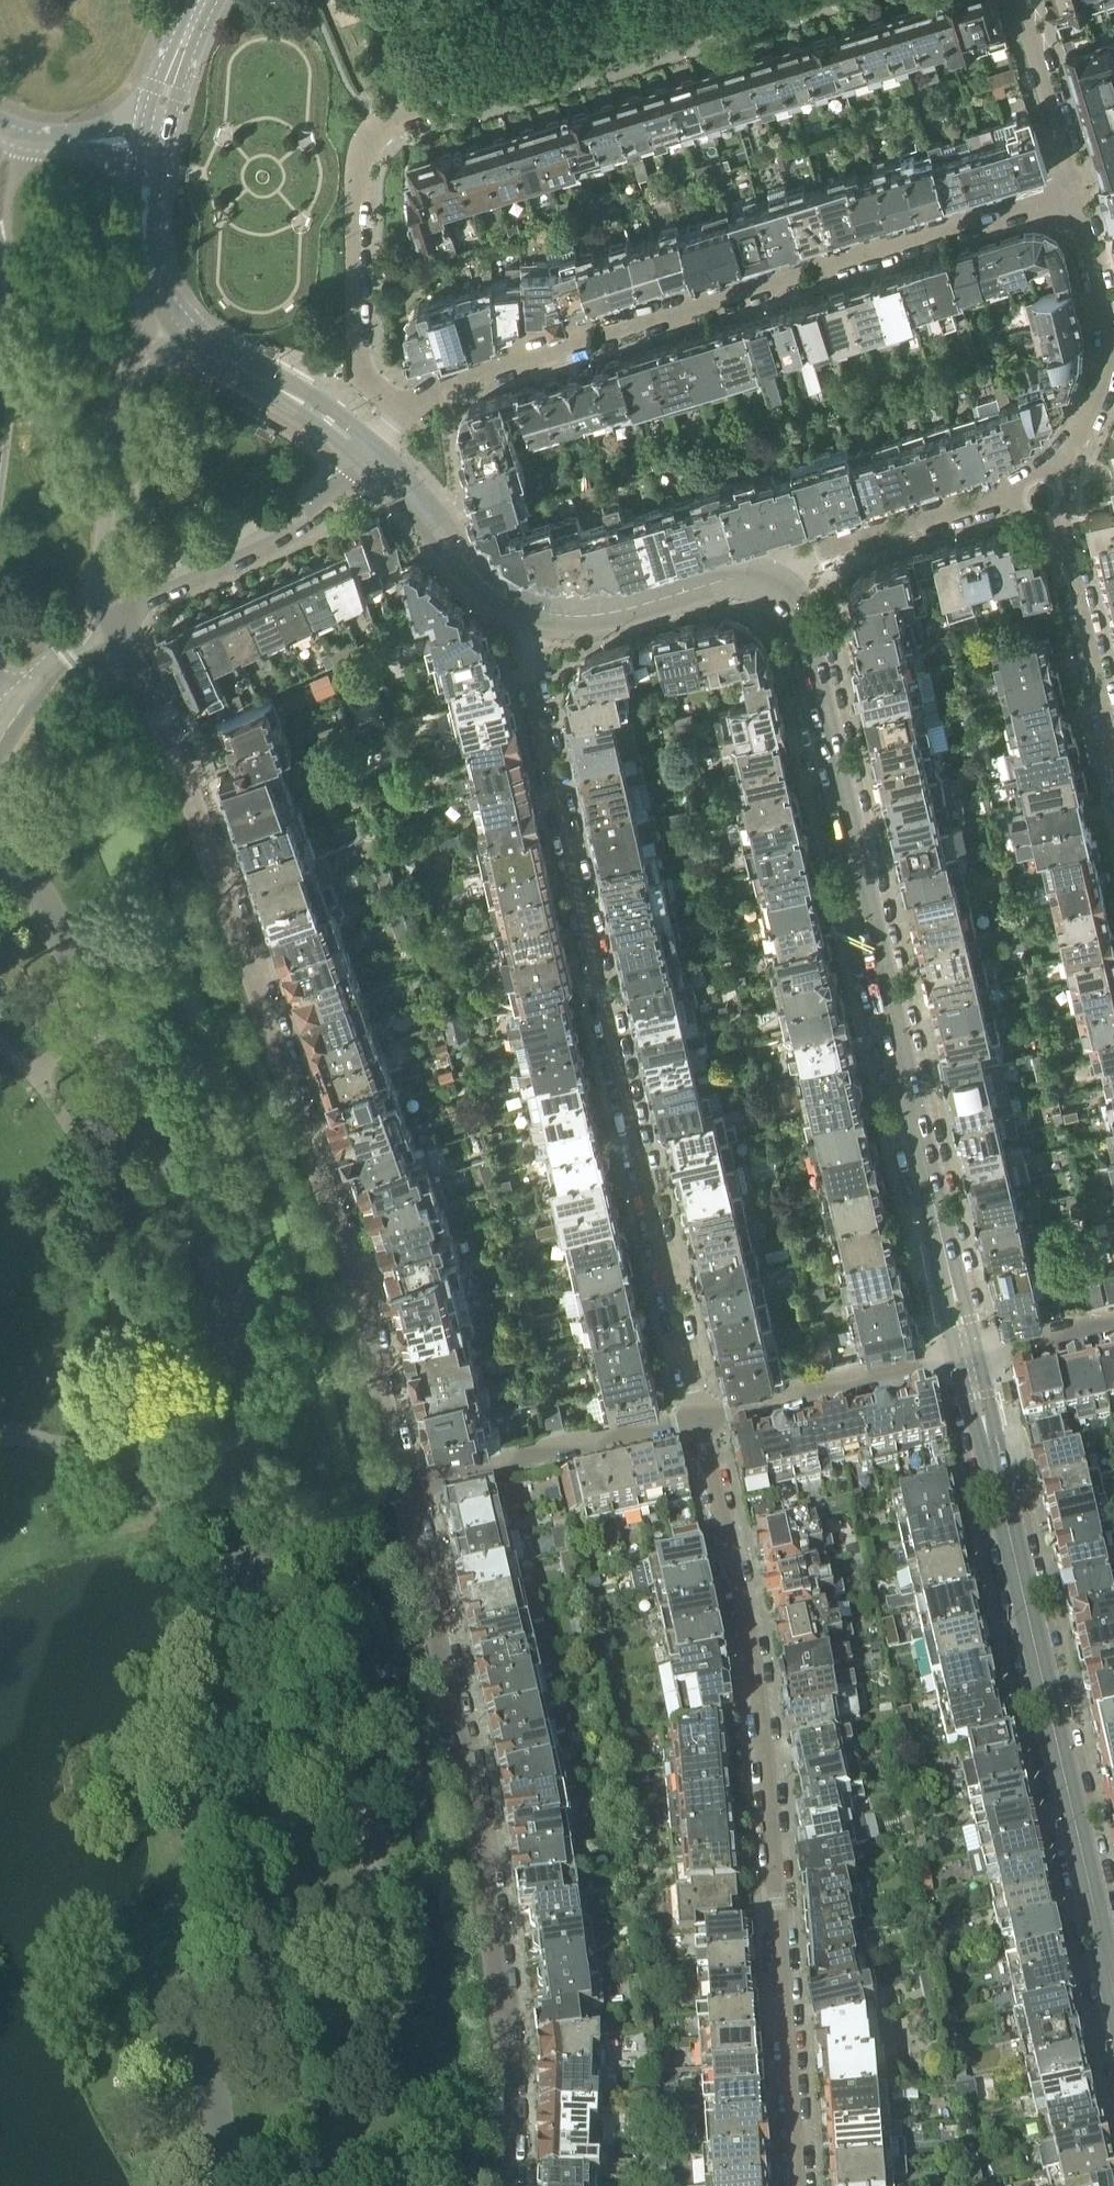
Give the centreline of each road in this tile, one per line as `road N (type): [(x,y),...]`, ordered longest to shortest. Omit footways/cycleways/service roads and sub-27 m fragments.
road 1 (residential): [(406,1479),(358,1276),(182,759),(99,627)]
road 2 (residential): [(537,615),(536,669),(697,1422)]
road 3 (residential): [(968,1356),(800,617),(772,584)]
road 4 (residential): [(697,1422),(764,1713),(804,2185)]
road 5 (residential): [(409,416),(367,380),(360,360),(355,175),(362,143),(405,110),(760,0)]
road 6 (residential): [(510,2185),(512,2083),(500,1969),(447,1656),(406,1479)]
road 7 (residential): [(409,416),(468,377),(1075,196)]
road 8 (residential): [(1113,1993),(968,1356)]
road 9 (residential): [(99,627),(124,374),(157,308)]
road 10 (residential): [(99,627),(330,508),(372,456)]
road 11 (residential): [(1054,478),(1099,396),(1110,351),(1075,196)]
road 12 (residential): [(406,1479),(697,1422)]
road 13 (residential): [(697,1422),(968,1356)]
road 14 (residential): [(772,584),(807,555),(1017,495)]
road 15 (residential): [(372,456),(157,308)]
road 16 (residential): [(1113,754),(1057,517)]
road 17 (residential): [(772,584),(726,580),(593,623),(537,615)]
road 18 (residential): [(537,615),(495,593),(372,456)]
road 19 (residential): [(1075,196),(1016,0)]
road 20 (residential): [(157,308),(142,229),(148,145)]
road 21 (residential): [(148,145),(204,0)]
road 22 (residential): [(0,132),(29,142),(148,145)]
road 23 (residential): [(968,1356),(1113,1323)]
road 24 (residential): [(0,279),(7,323),(0,404)]

